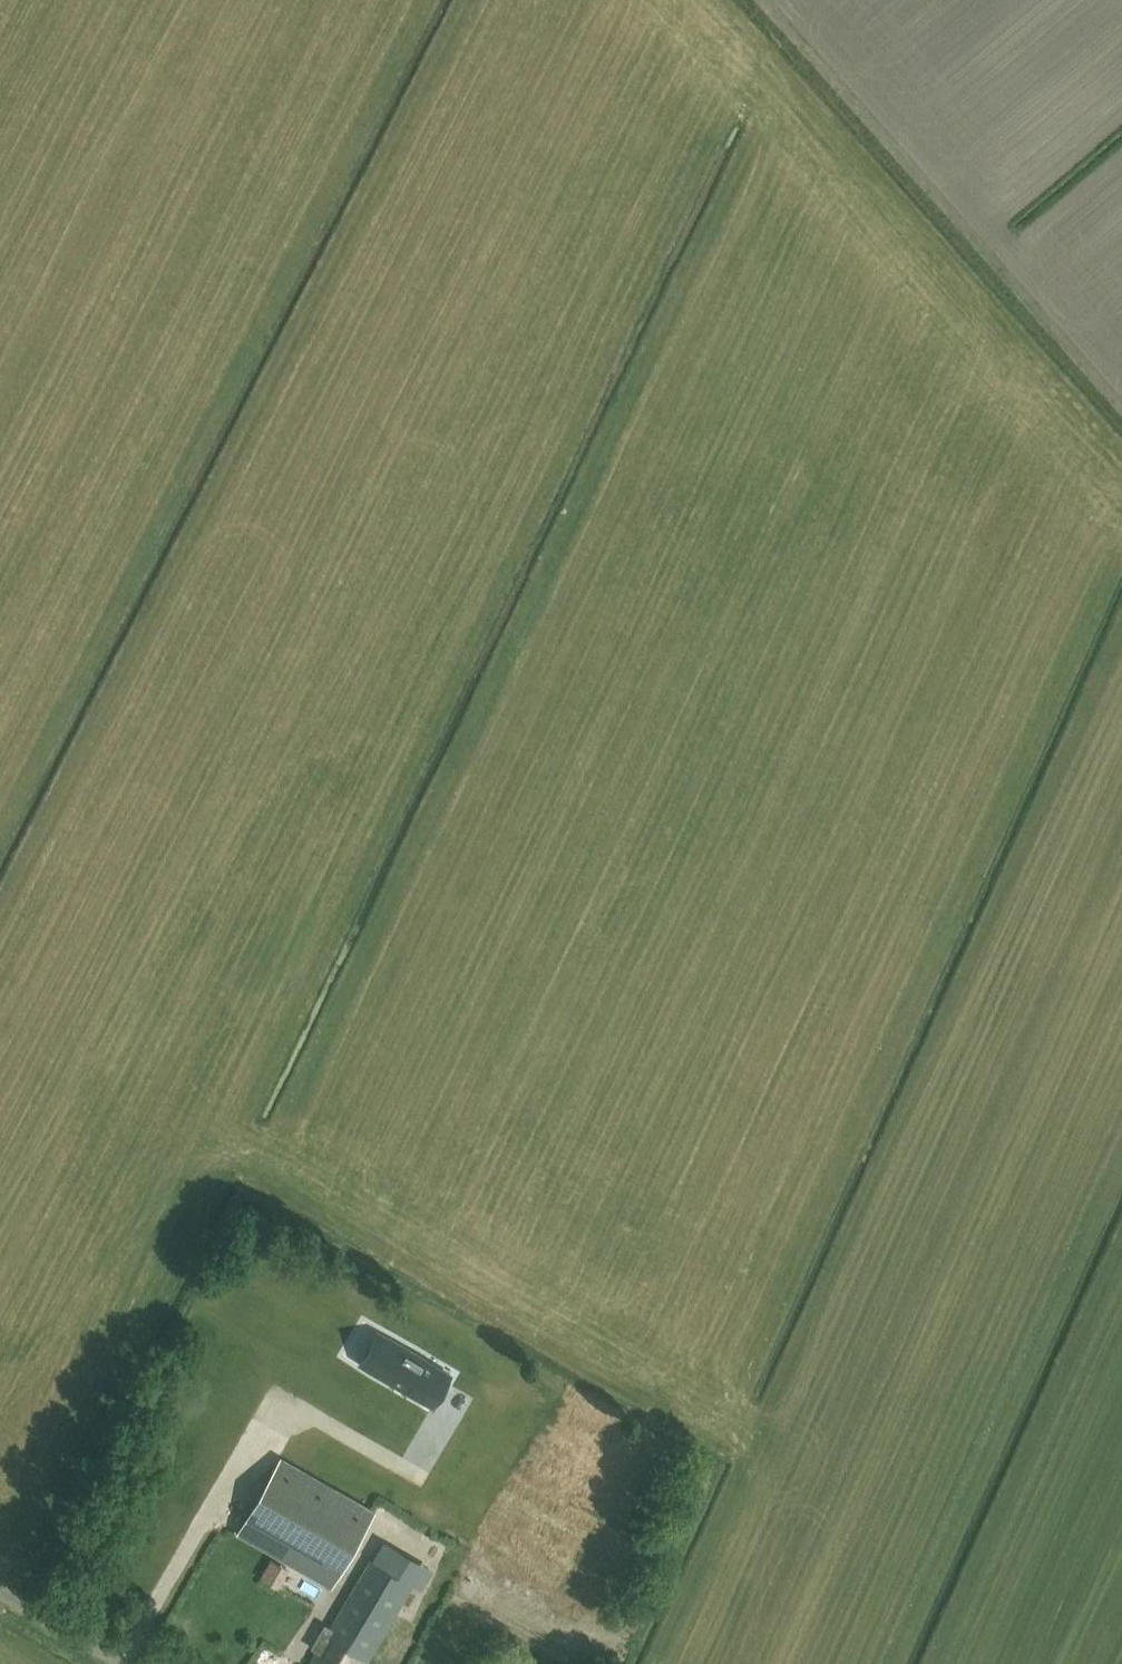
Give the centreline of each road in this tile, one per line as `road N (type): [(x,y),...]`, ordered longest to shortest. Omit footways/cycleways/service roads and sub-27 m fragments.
road 1 (unclassified): [(128,1663),(0,1589)]

